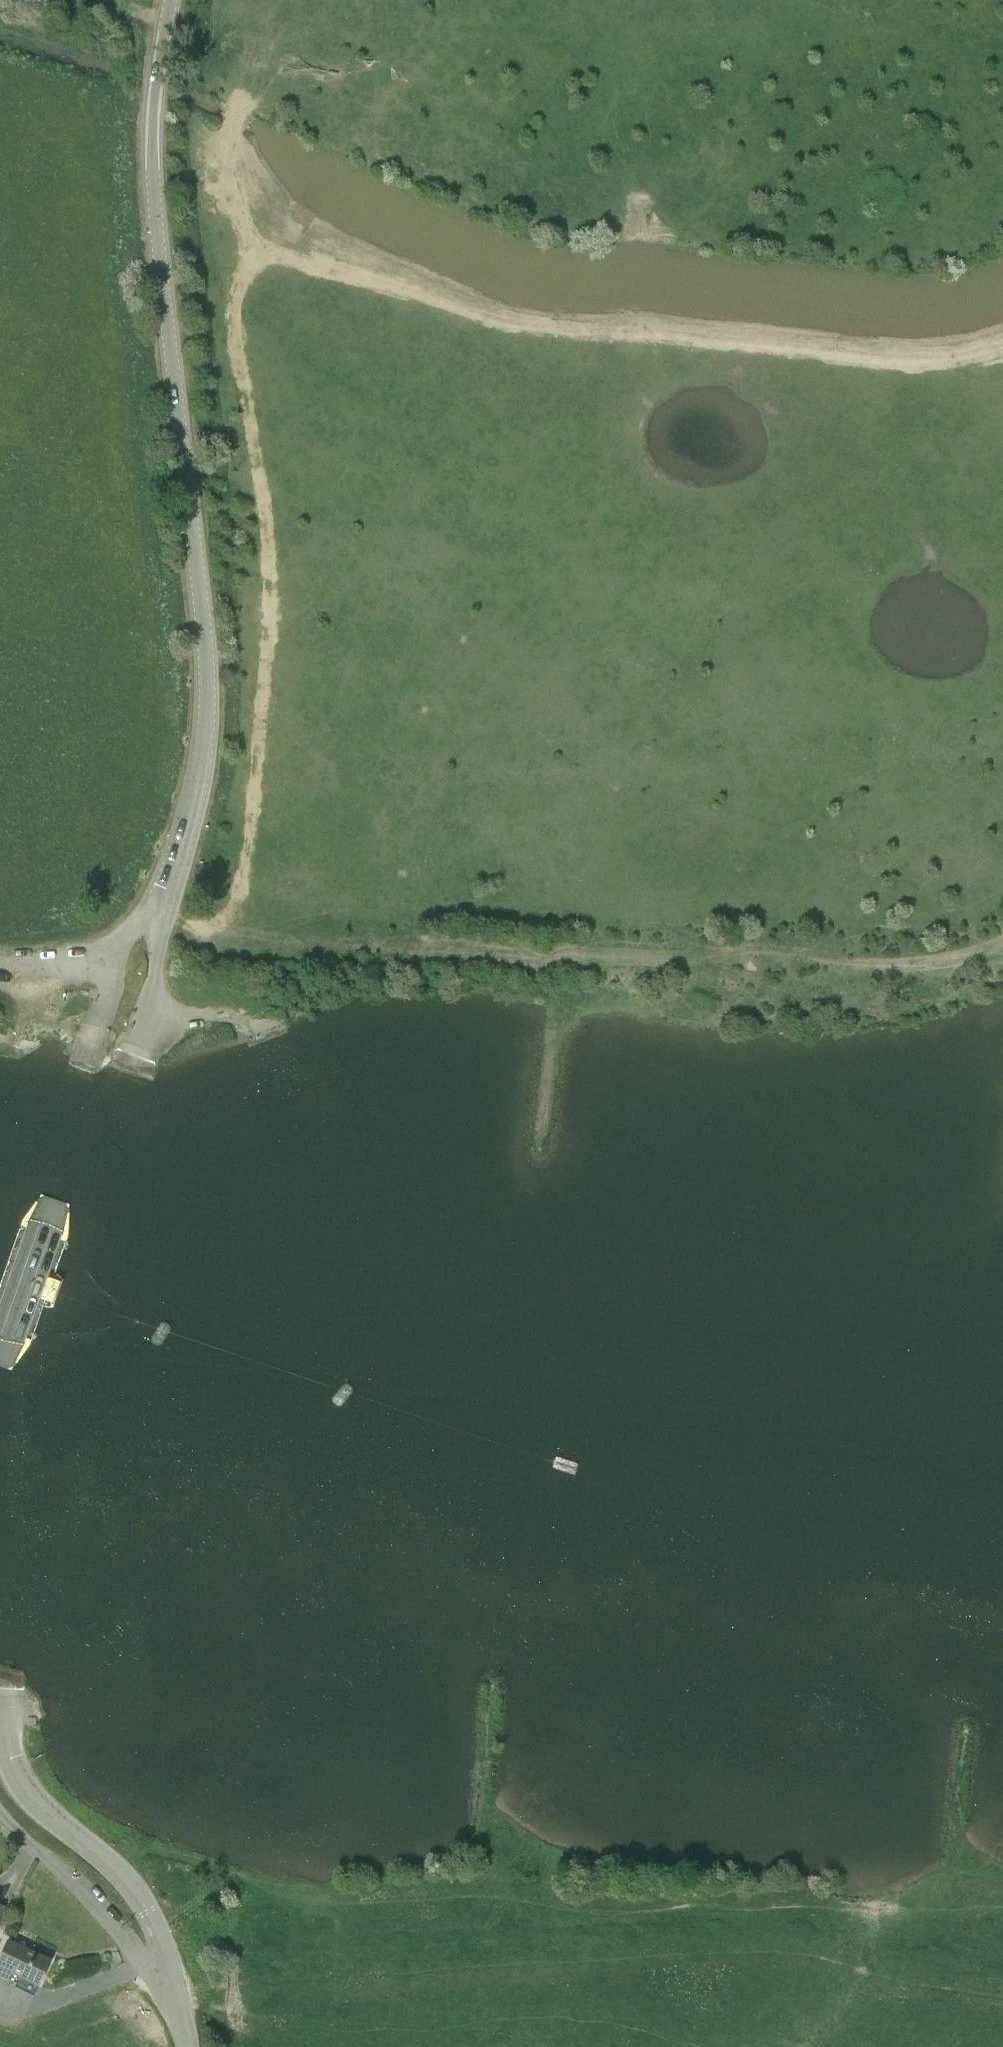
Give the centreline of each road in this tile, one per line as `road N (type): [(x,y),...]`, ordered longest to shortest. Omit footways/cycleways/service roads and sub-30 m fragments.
road 1 (secondary): [(123,1073),(152,990),(207,716),(153,184),(153,113),(170,0)]
road 2 (secondary): [(171,1972),(124,1881),(18,1785),(0,1689)]
road 3 (residential): [(171,1972),(144,1964),(0,1813)]

